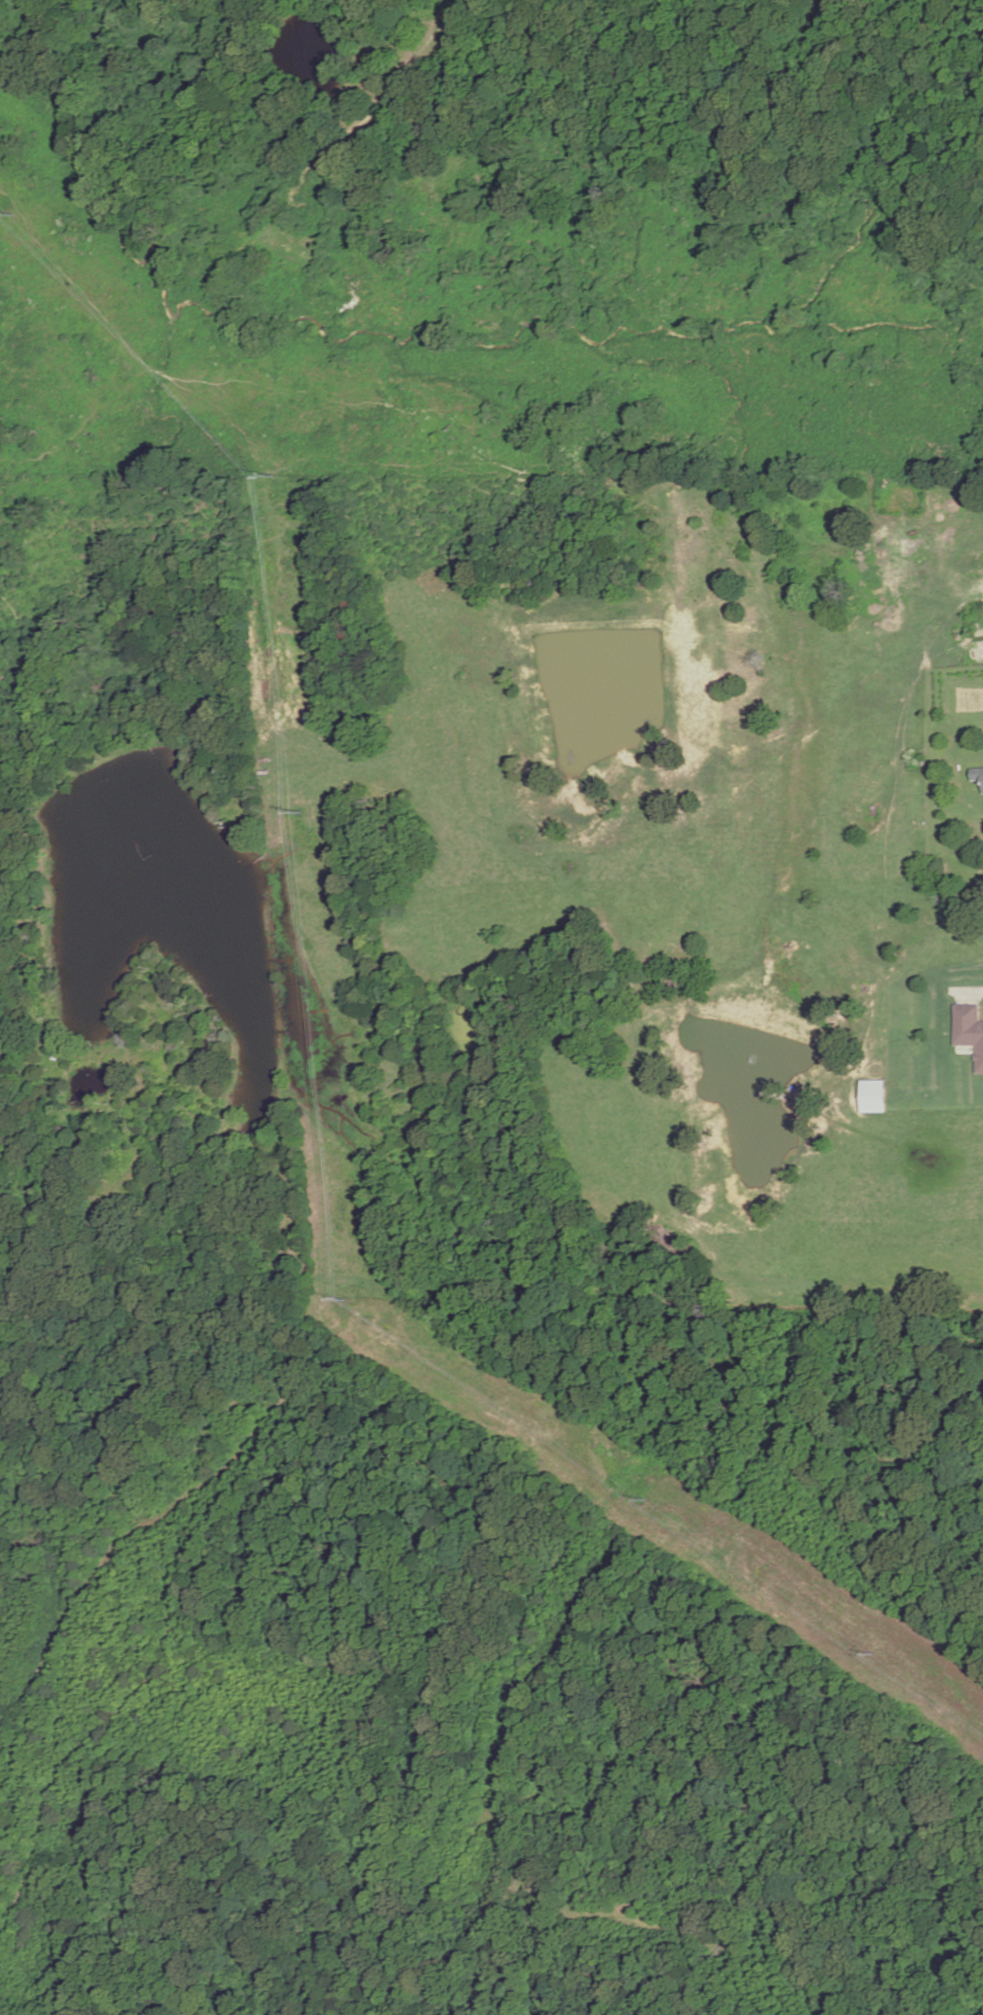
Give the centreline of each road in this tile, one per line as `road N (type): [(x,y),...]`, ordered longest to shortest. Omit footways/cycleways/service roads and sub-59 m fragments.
road 1 (track): [(472,0),(390,102),(313,171),(223,271),(218,303),(248,347),(247,363),(205,384),(158,377),(137,359)]

